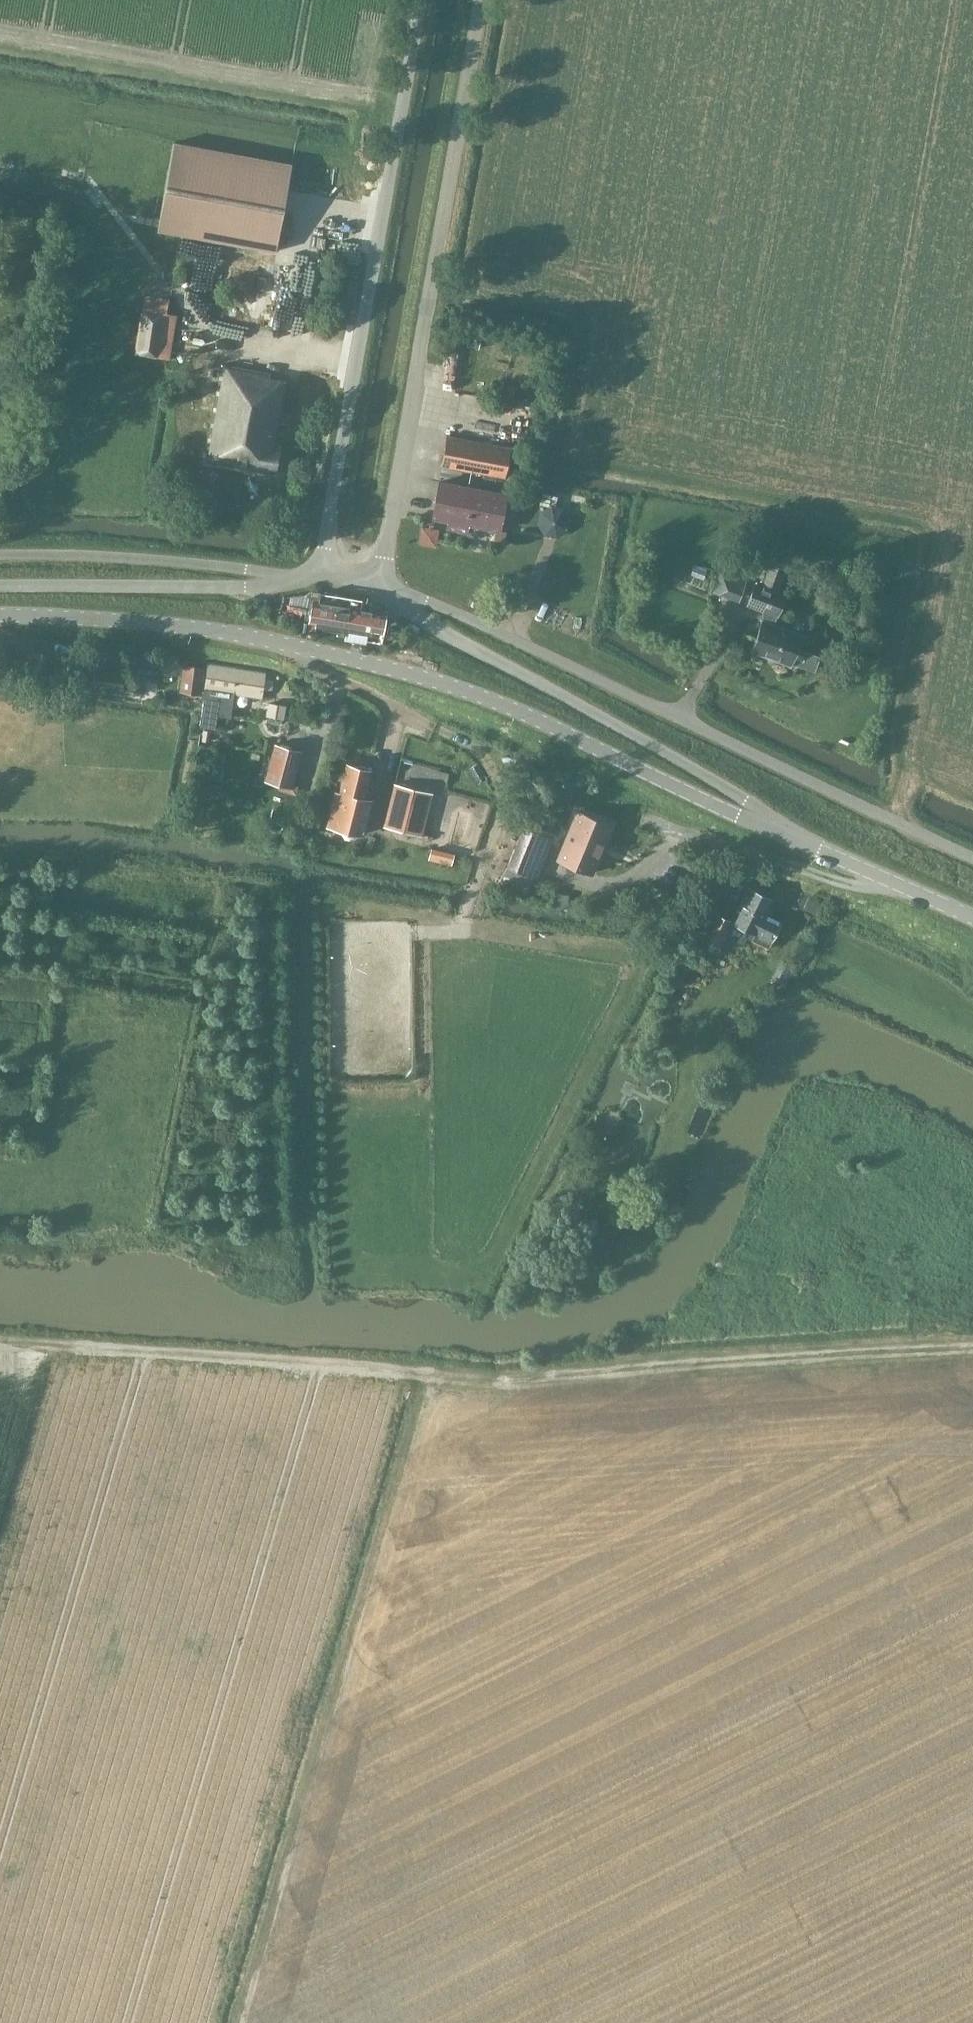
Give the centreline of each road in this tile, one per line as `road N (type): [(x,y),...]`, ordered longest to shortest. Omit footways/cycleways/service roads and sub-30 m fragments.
road 1 (tertiary): [(784,835),(447,681),(185,625),(0,613)]
road 2 (unclassified): [(381,591),(477,0)]
road 3 (unclassified): [(419,0),(324,579)]
road 4 (unclassified): [(784,835),(747,801),(381,591)]
road 5 (unclassified): [(324,579),(292,577),(243,589),(0,585)]
road 6 (tertiary): [(972,917),(784,835)]

